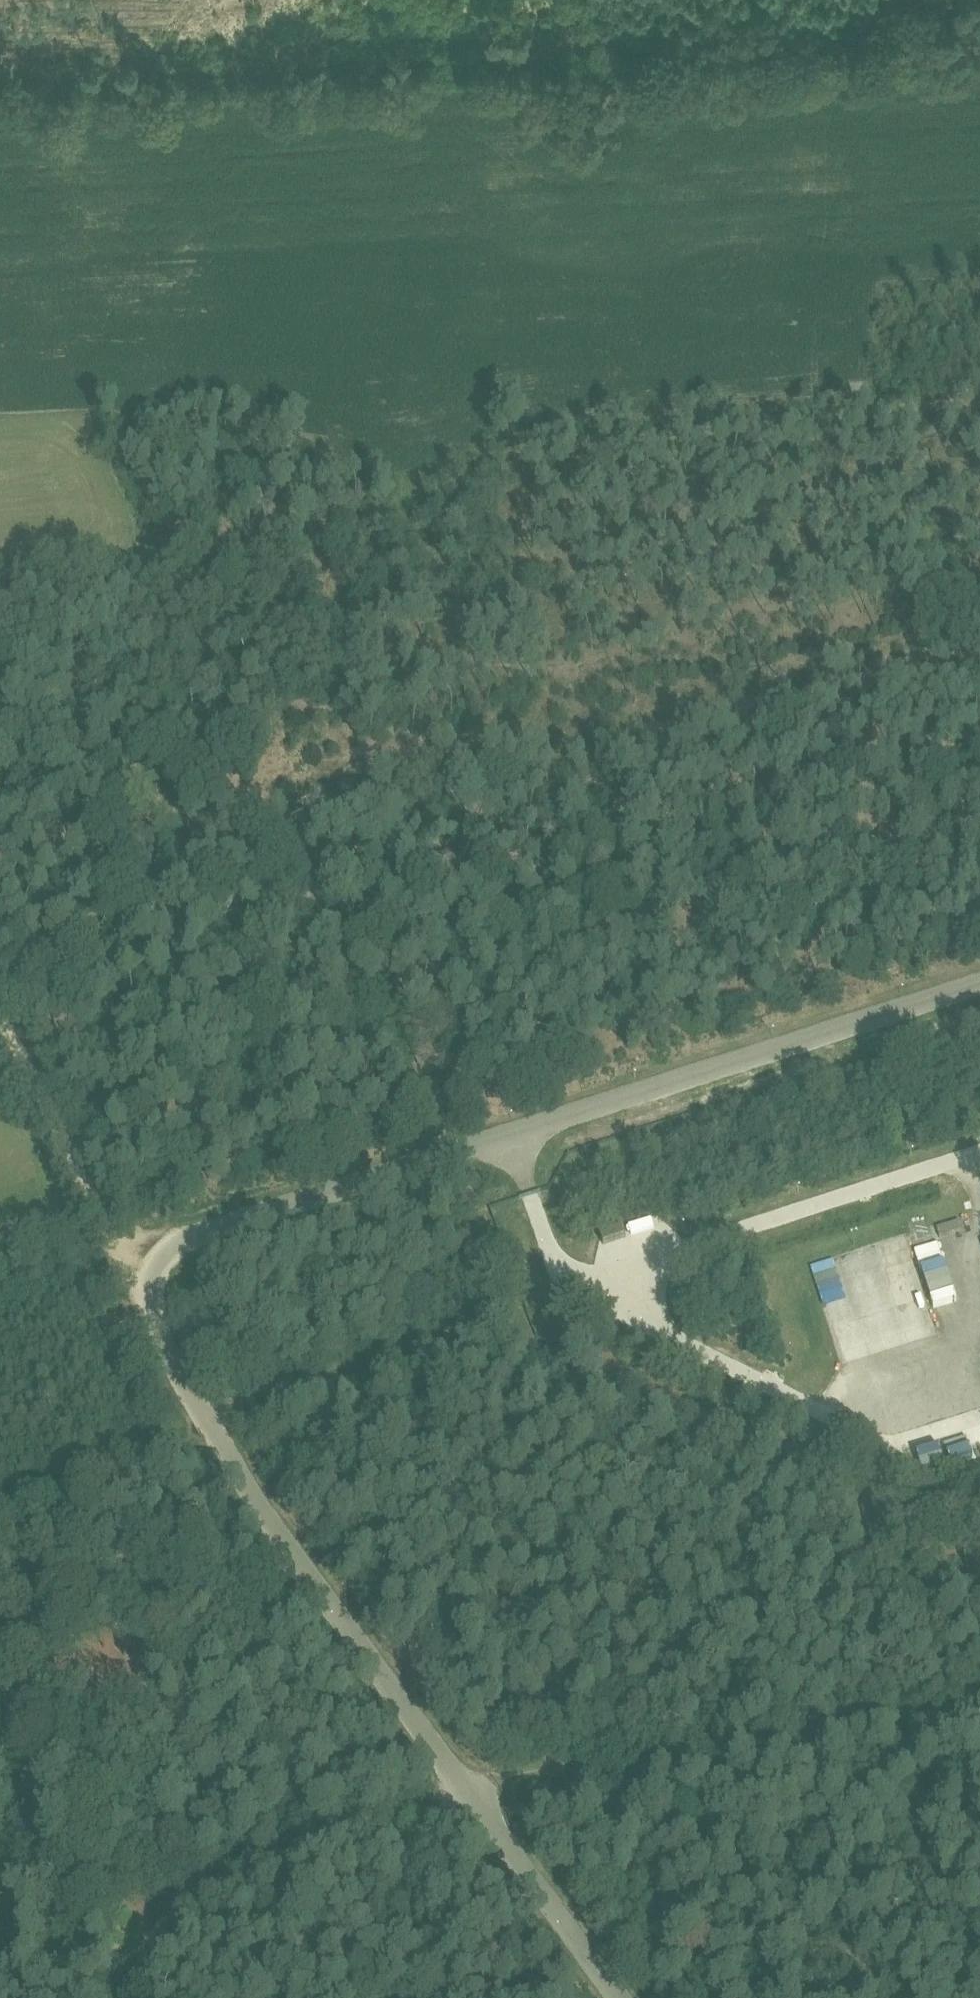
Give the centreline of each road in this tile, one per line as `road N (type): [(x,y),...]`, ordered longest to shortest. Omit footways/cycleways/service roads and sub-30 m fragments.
road 1 (unclassified): [(609,1997),(417,1741),(255,1498),(122,1259)]
road 2 (track): [(122,1259),(0,1013)]

